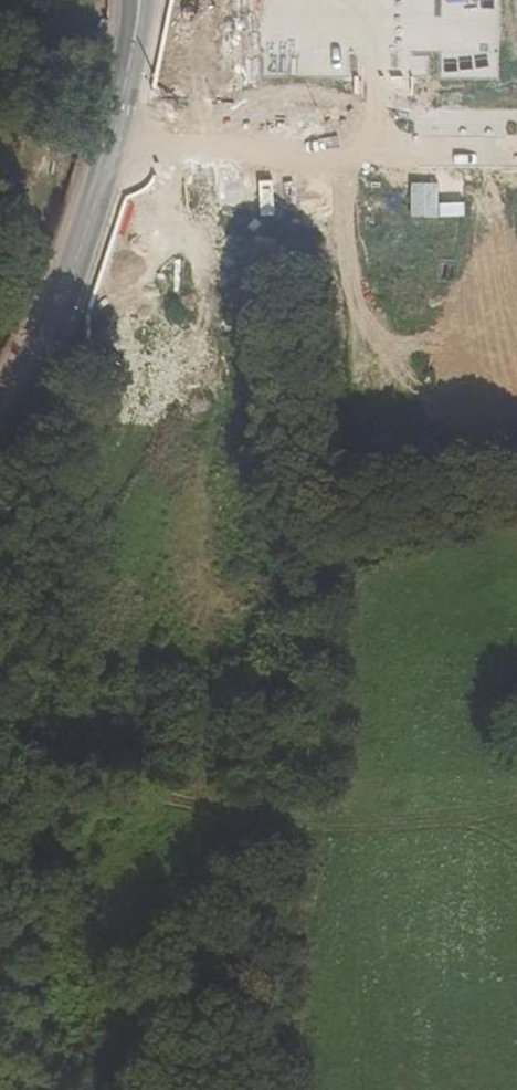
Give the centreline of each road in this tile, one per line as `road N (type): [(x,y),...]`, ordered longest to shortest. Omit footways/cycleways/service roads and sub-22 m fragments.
road 1 (residential): [(516,152),(123,153)]
road 2 (tertiary): [(0,417),(47,337),(123,153)]
road 3 (tertiary): [(123,153),(140,0)]

